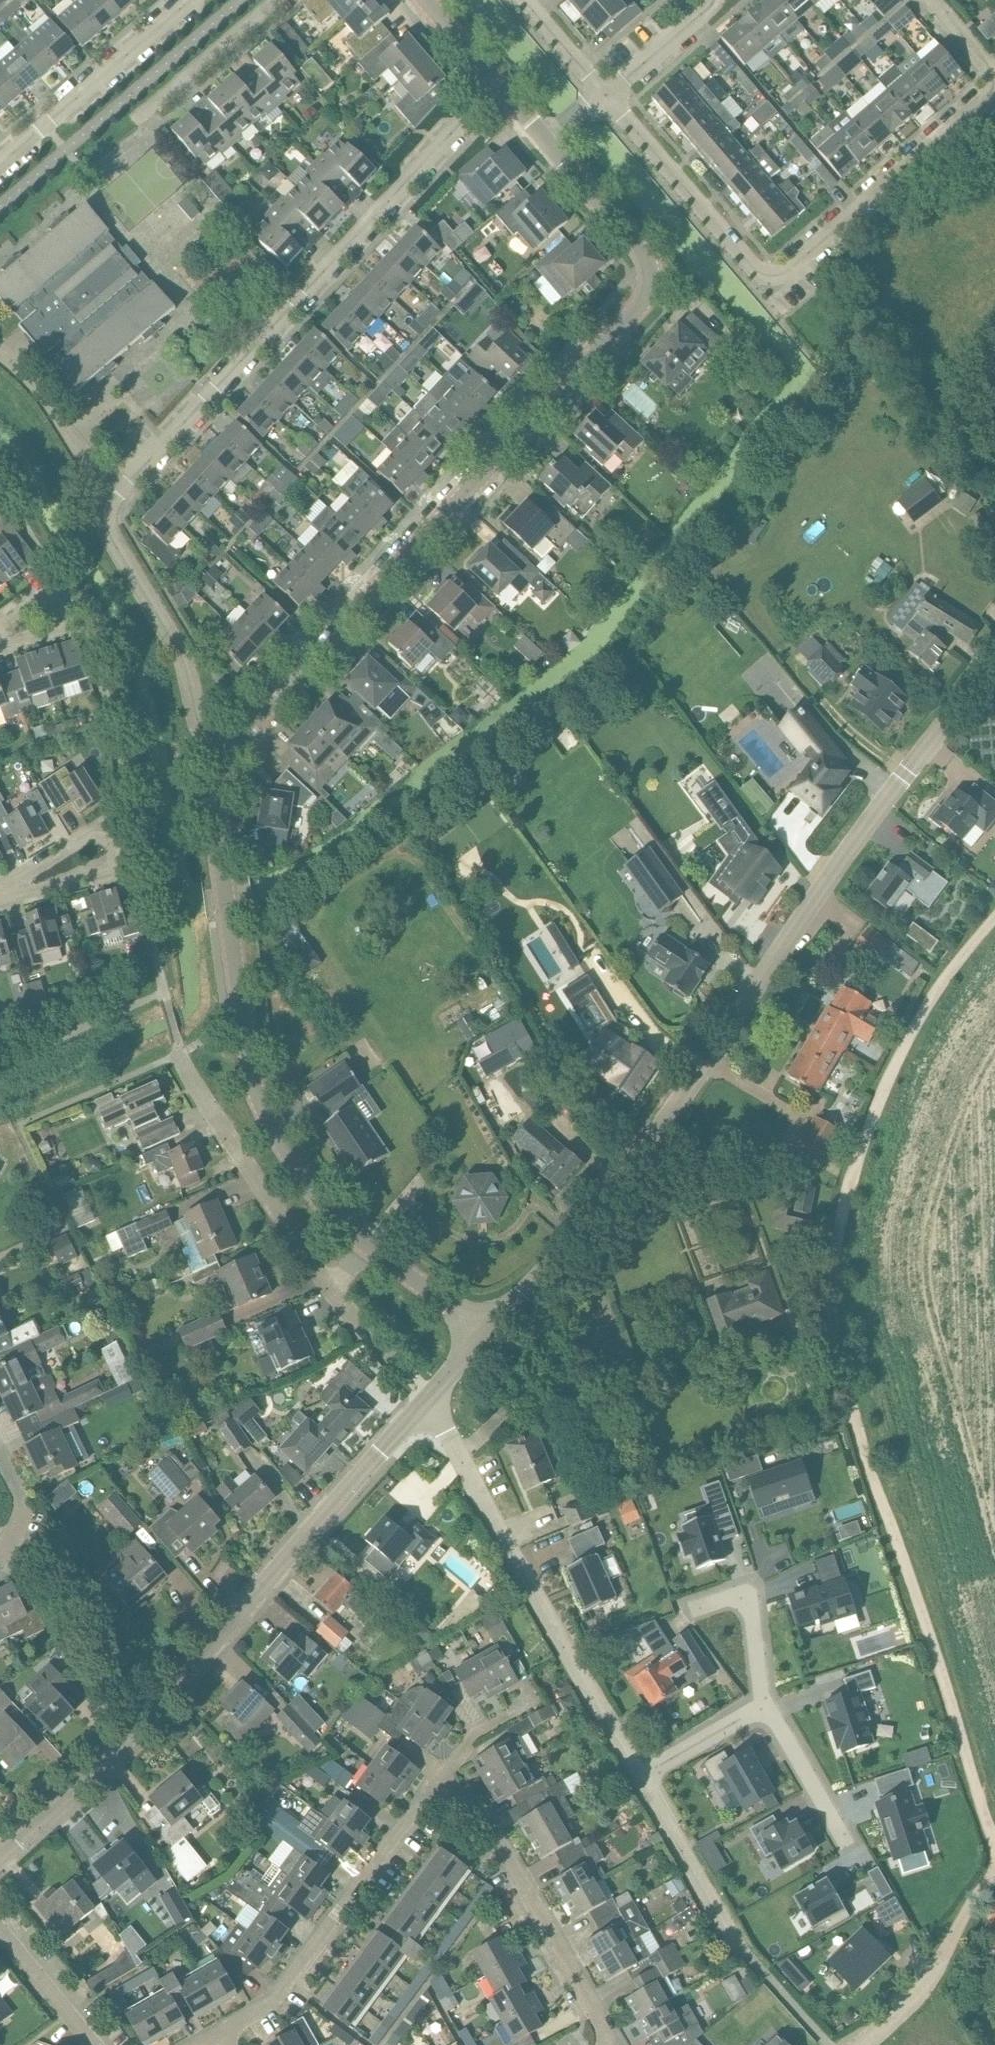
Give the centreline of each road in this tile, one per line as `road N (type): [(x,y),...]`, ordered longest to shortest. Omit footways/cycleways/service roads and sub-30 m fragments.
road 1 (track): [(994,1837),(863,1430),(840,1335),(834,1270),(876,1115),(937,994),(994,921)]
road 2 (residential): [(234,750),(200,725),(185,664),(107,529),(111,502),(497,84)]
road 3 (tertiary): [(487,1333),(649,1147),(834,872),(994,652)]
road 4 (unclassified): [(234,750),(642,305),(649,278),(640,251),(548,144)]
road 5 (tertiary): [(0,1851),(160,1703),(428,1400)]
road 6 (unclassified): [(366,1246),(329,1212),(292,1161),(248,1059),(218,835),(234,750)]
road 7 (residential): [(641,1778),(428,1400)]
road 8 (residential): [(771,276),(795,266),(990,95),(988,65),(933,0)]
road 9 (residential): [(438,1801),(413,1813),(275,2001),(211,2037)]
road 10 (residential): [(606,2044),(488,1827),(458,1804),(438,1801)]
road 11 (residential): [(179,1057),(330,1287)]
road 12 (residential): [(0,165),(192,0)]
road 13 (residential): [(771,276),(753,266),(606,96)]
road 14 (residential): [(863,2044),(921,1989),(994,1878)]
road 15 (residential): [(736,1943),(641,1778)]
road 16 (residential): [(274,0),(139,117)]
road 17 (residential): [(17,893),(87,843),(109,840),(120,851),(118,868),(101,882)]
road 18 (residential): [(697,1609),(734,1594),(752,1605),(764,1706)]
road 19 (residential): [(764,1706),(845,1843)]
road 20 (residential): [(330,1287),(428,1400)]
road 21 (unclassified): [(487,1333),(366,1246)]
road 22 (unclassified): [(438,1801),(440,1779),(473,1734),(535,1701)]
road 23 (residential): [(90,2044),(0,1928)]
road 24 (residential): [(606,96),(715,0)]
road 25 (residential): [(641,1778),(764,1706)]
road 26 (residential): [(606,96),(526,0)]

